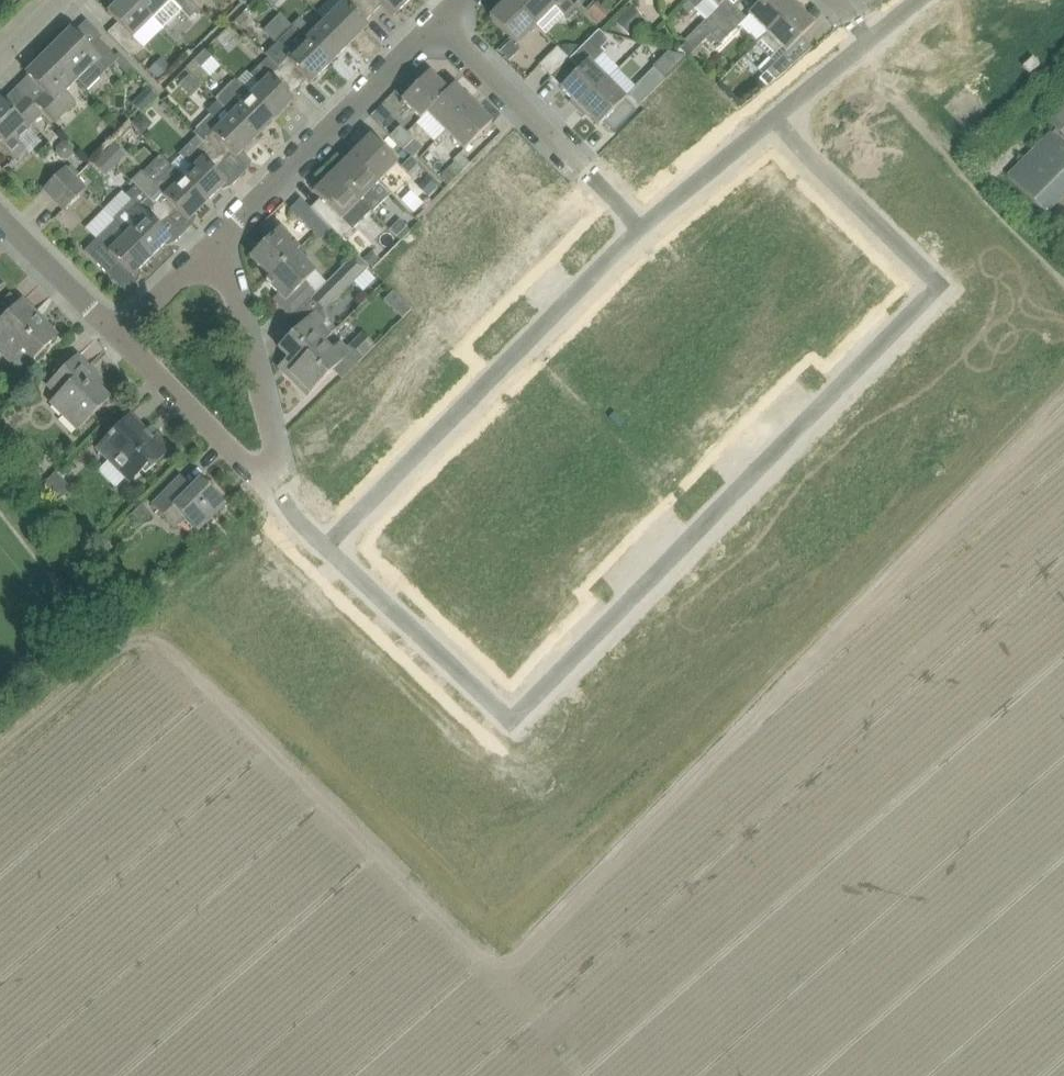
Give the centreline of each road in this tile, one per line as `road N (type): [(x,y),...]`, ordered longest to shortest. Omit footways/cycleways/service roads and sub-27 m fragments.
road 1 (residential): [(774,119),(940,282),(510,722),(325,548)]
road 2 (residential): [(642,227),(325,548)]
road 3 (track): [(1063,285),(870,68),(871,39),(845,8)]
road 4 (residential): [(220,240),(442,19)]
road 5 (residential): [(642,227),(442,19)]
road 6 (residential): [(220,240),(279,473),(272,478)]
road 7 (residential): [(272,478),(266,482),(119,333)]
road 8 (residential): [(918,0),(774,119)]
road 9 (residential): [(774,119),(642,227)]
road 10 (residential): [(119,333),(0,214)]
road 11 (residential): [(119,333),(220,240)]

